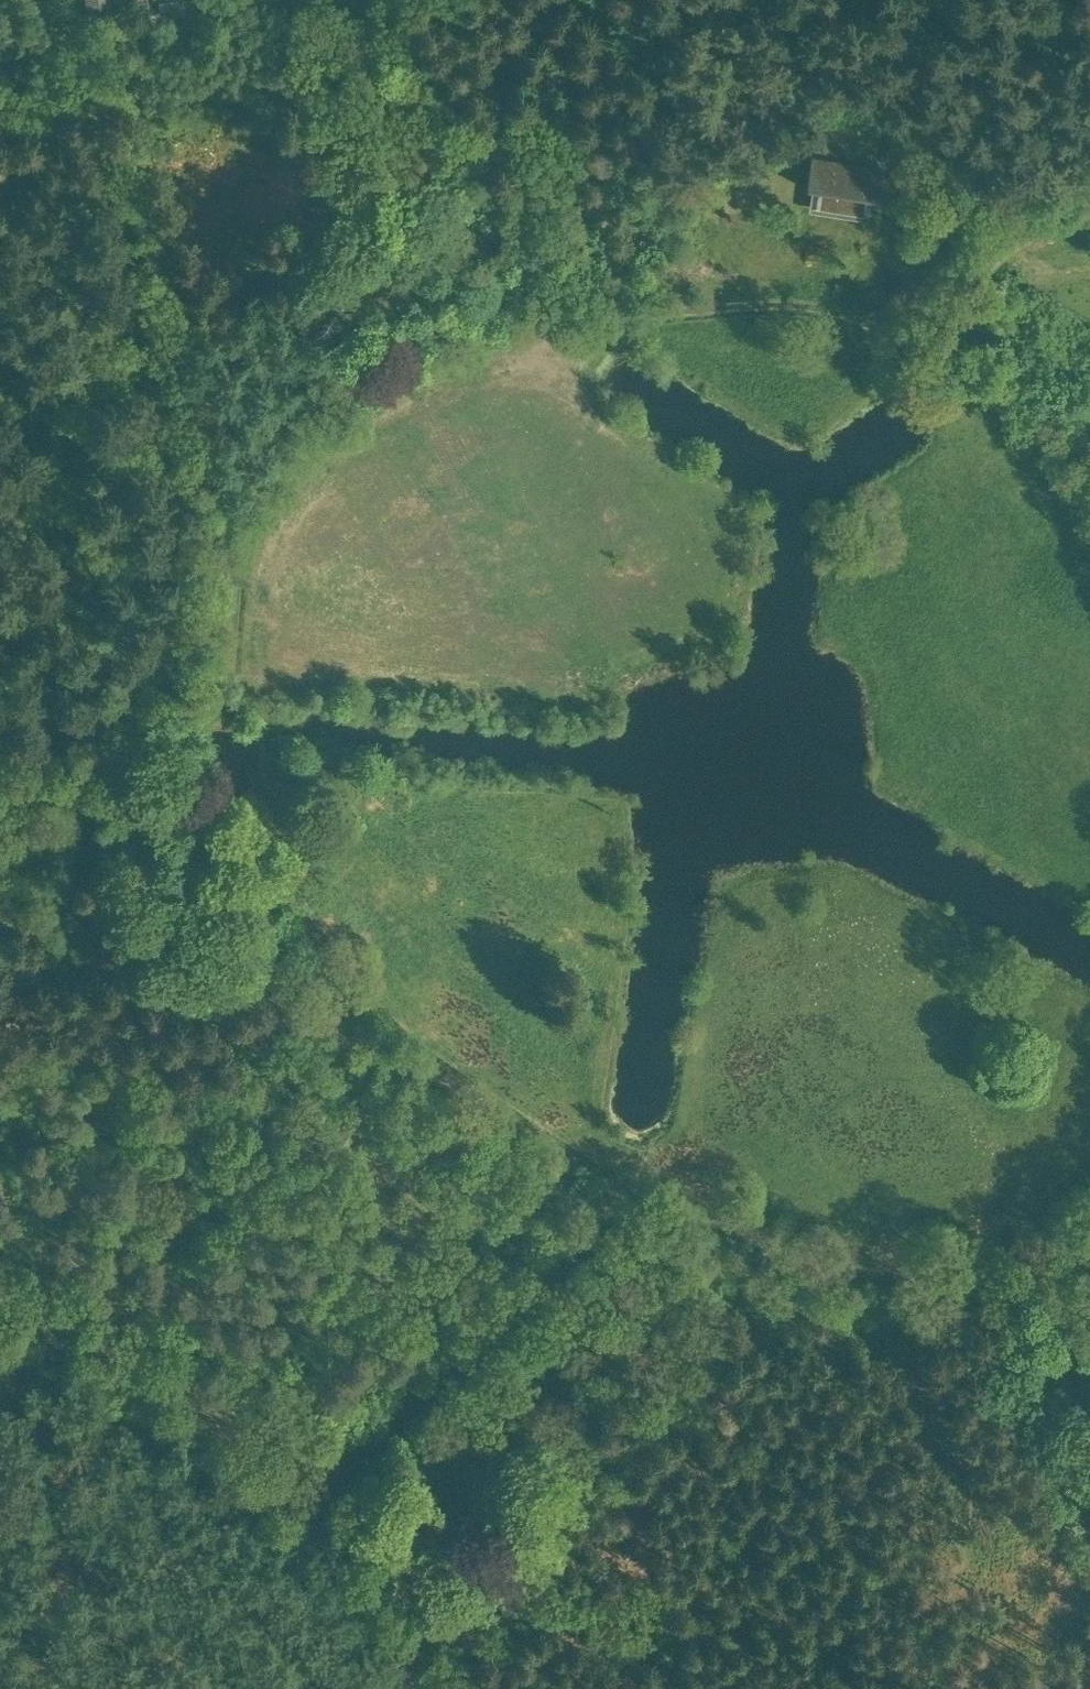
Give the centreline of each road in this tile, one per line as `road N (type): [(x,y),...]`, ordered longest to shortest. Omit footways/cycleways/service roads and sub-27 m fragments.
road 1 (track): [(226,724),(243,558),(290,468),(331,425),(393,382),(503,334),(713,306),(844,314),(967,375),(1036,433),(1089,495)]
road 2 (track): [(631,1190),(481,1100),(358,995),(270,865),(229,767),(226,724)]
road 3 (unclassified): [(419,1688),(306,1525),(210,1414),(149,1371),(0,1295)]
road 4 (track): [(1089,1174),(1044,1218),(993,1250),(947,1269),(899,1274),(834,1266),(631,1190)]
road 5 (track): [(631,1190),(306,1525)]
road 6 (track): [(529,328),(402,139),(373,53),(333,0)]
road 7 (track): [(0,804),(186,721),(226,724)]
road 8 (track): [(933,355),(1001,252),(1089,213)]

